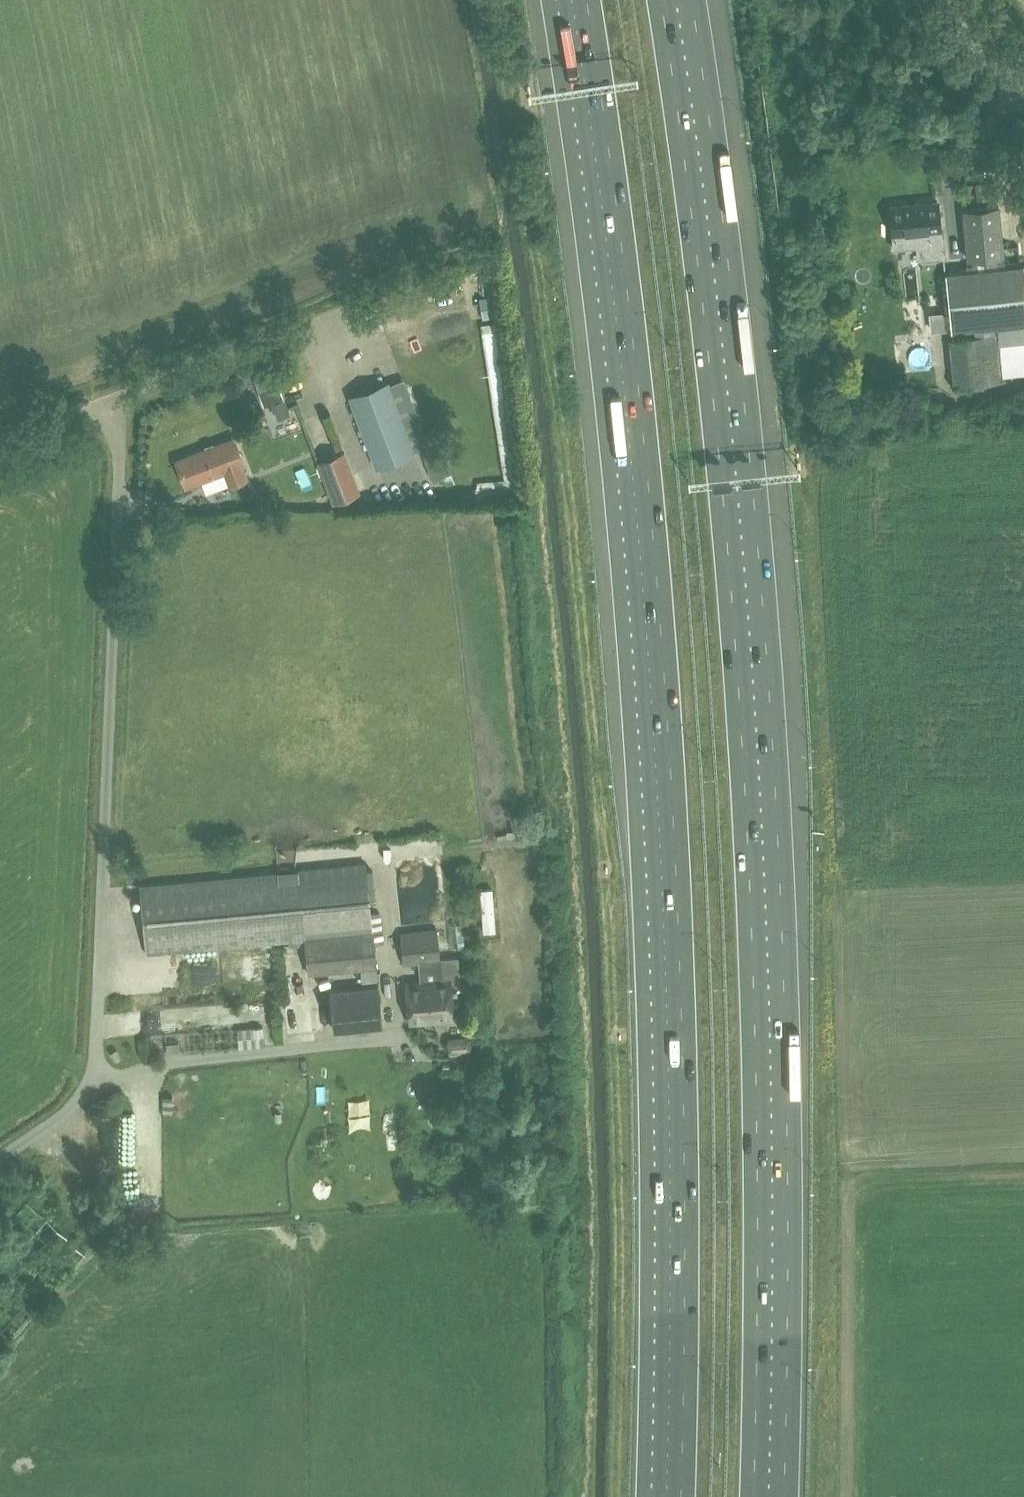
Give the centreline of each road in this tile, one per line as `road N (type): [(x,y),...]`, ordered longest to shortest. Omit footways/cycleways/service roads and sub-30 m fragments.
road 1 (motorway): [(770,1496),(776,1303),(768,896),(734,446),(675,0)]
road 2 (motorway): [(579,0),(644,519),(667,863),(676,1265),(671,1496)]
road 3 (unclassified): [(0,1158),(89,1098),(120,471),(112,400)]
road 4 (unclassified): [(112,400),(325,319)]

